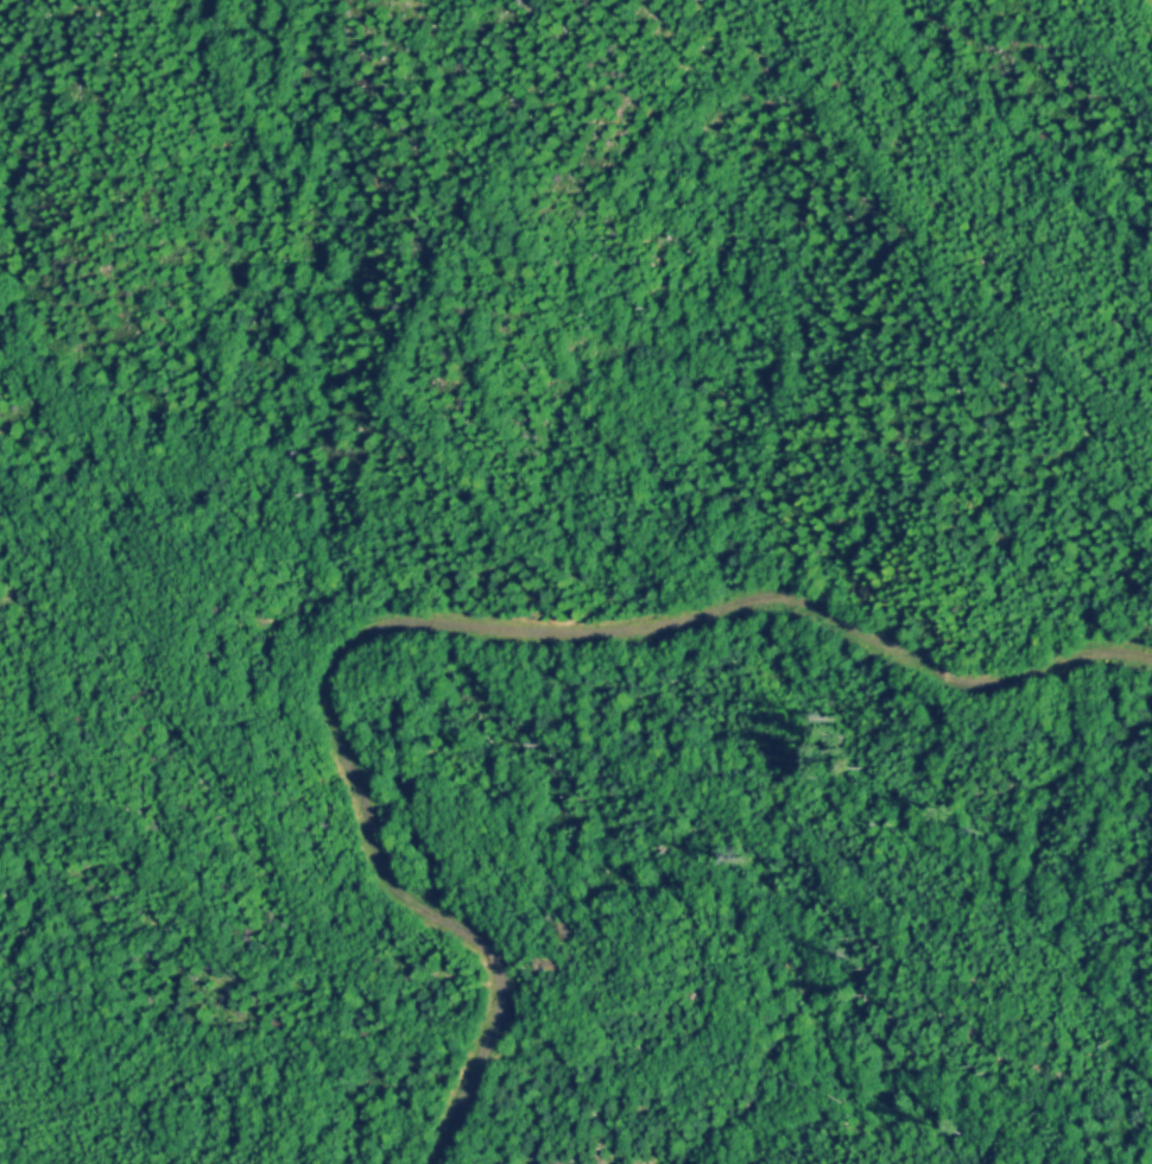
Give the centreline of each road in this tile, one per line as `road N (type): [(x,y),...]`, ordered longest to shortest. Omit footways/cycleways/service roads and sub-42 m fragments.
road 1 (track): [(433,1163),(502,1007),(494,955),(395,894),(352,733),(403,682),(772,652),(795,675),(961,703),(1151,680)]
road 2 (track): [(1151,98),(1078,0)]

